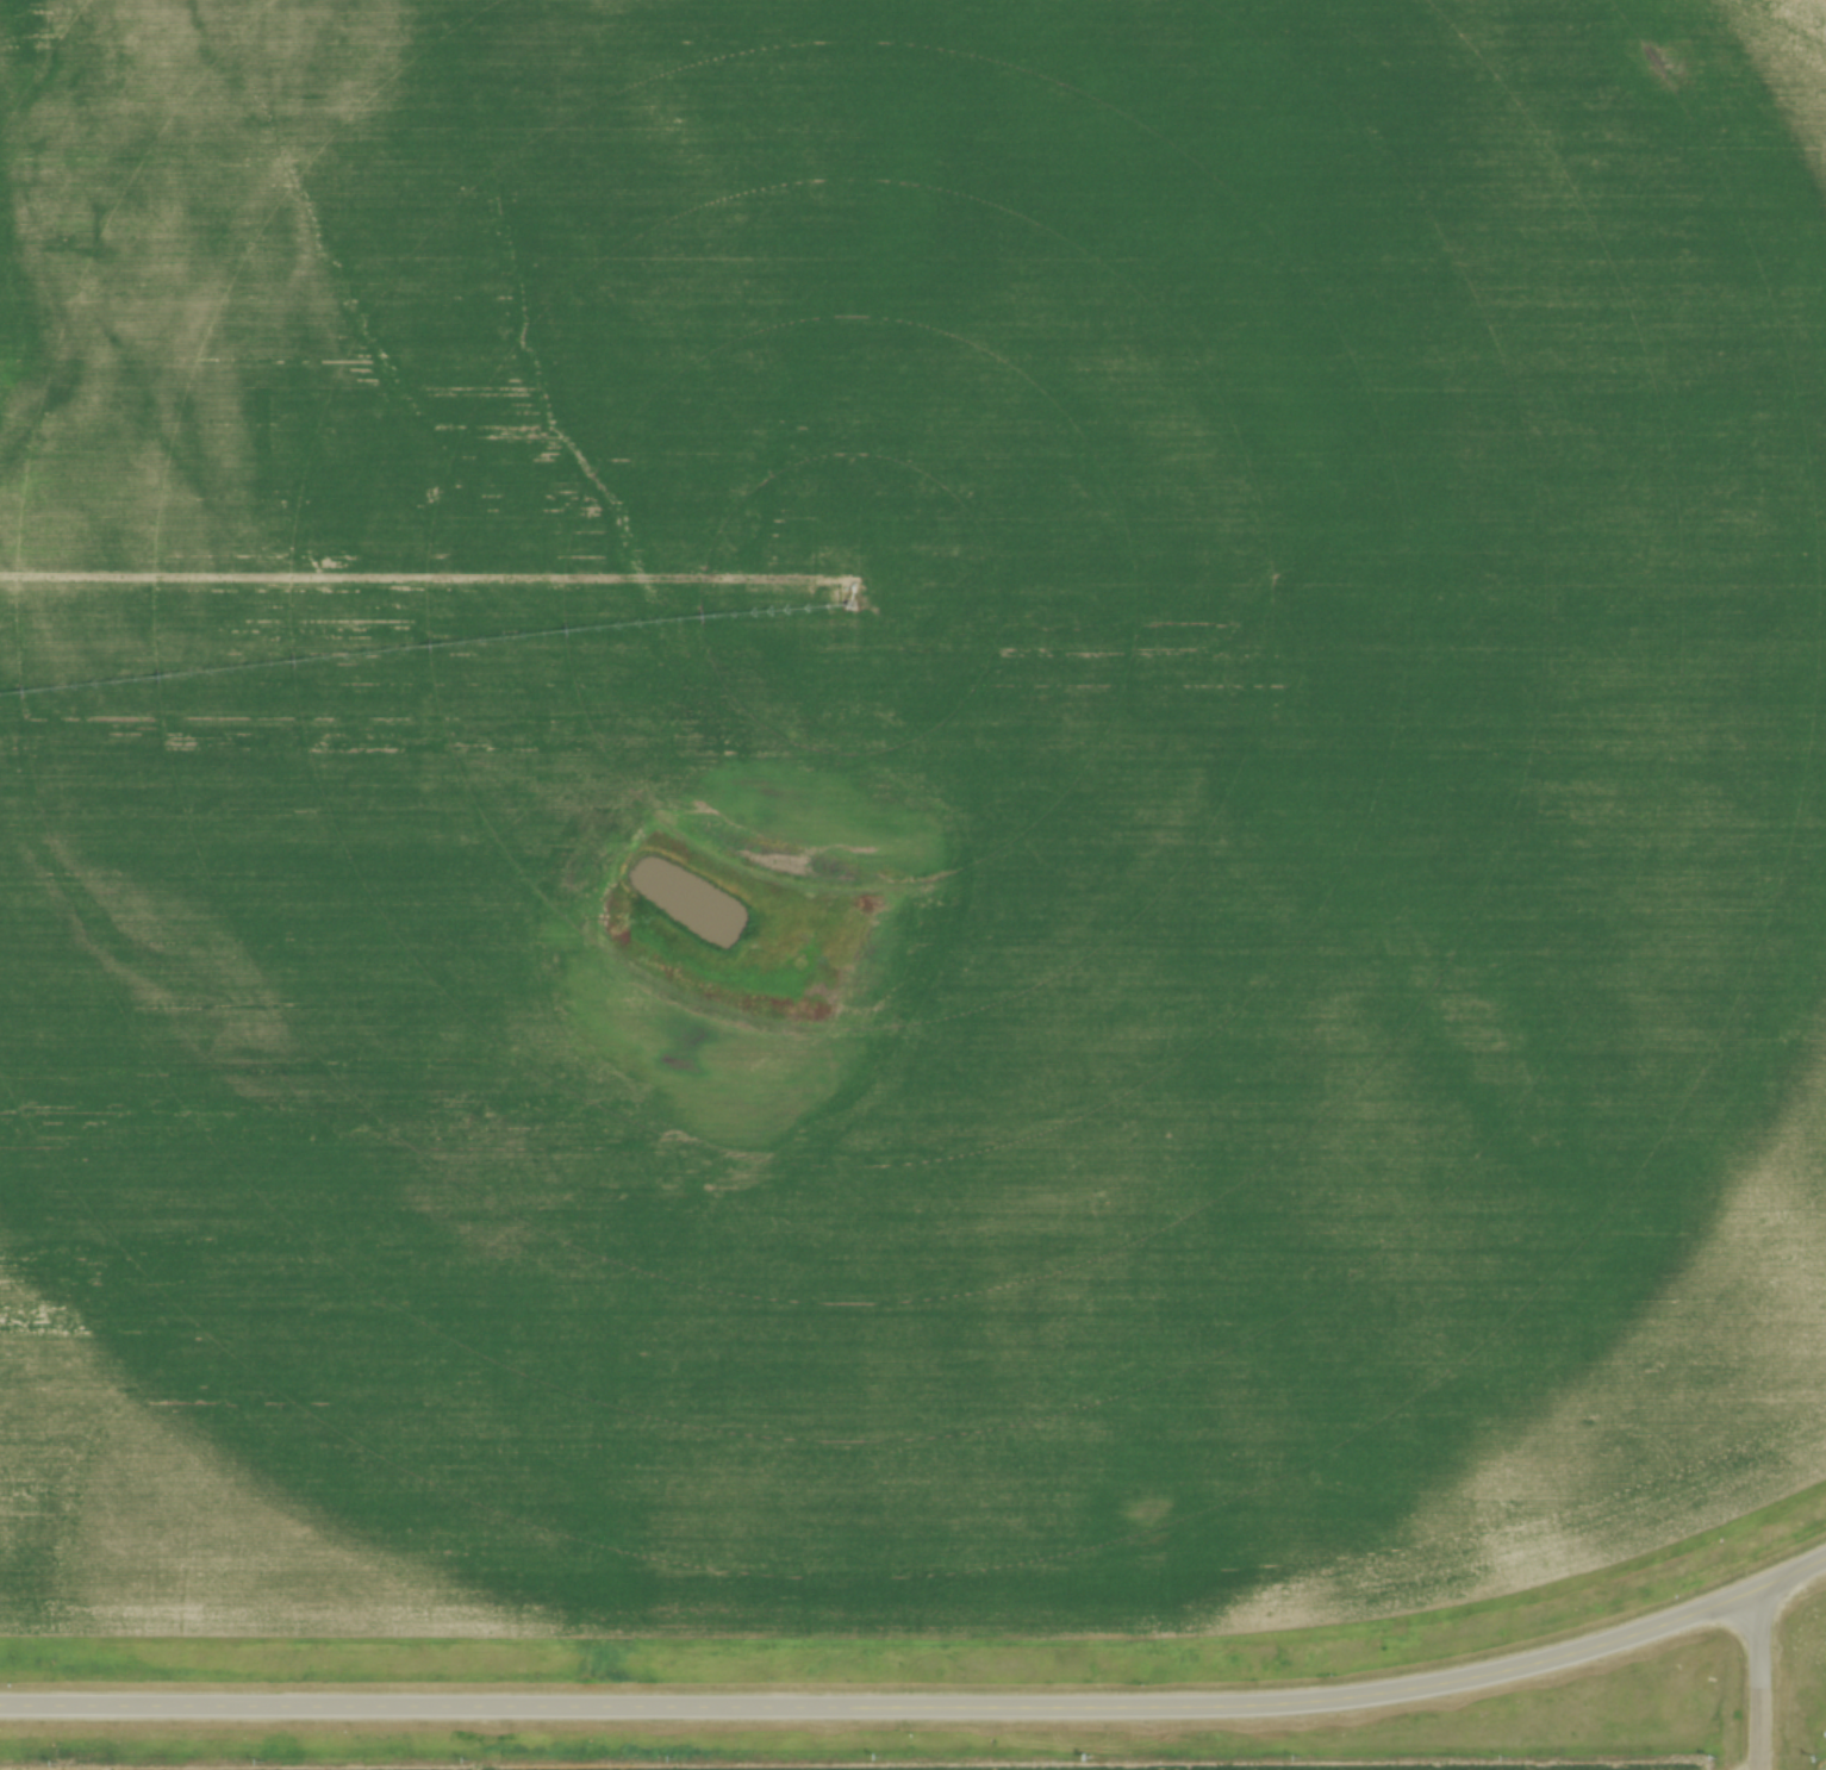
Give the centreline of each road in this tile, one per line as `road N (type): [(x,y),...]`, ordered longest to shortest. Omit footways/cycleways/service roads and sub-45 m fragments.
road 1 (secondary): [(1825,1560),(1696,1615),(1520,1670),(1334,1703),(0,1707)]
road 2 (tertiary): [(1757,1769),(1756,1591)]

